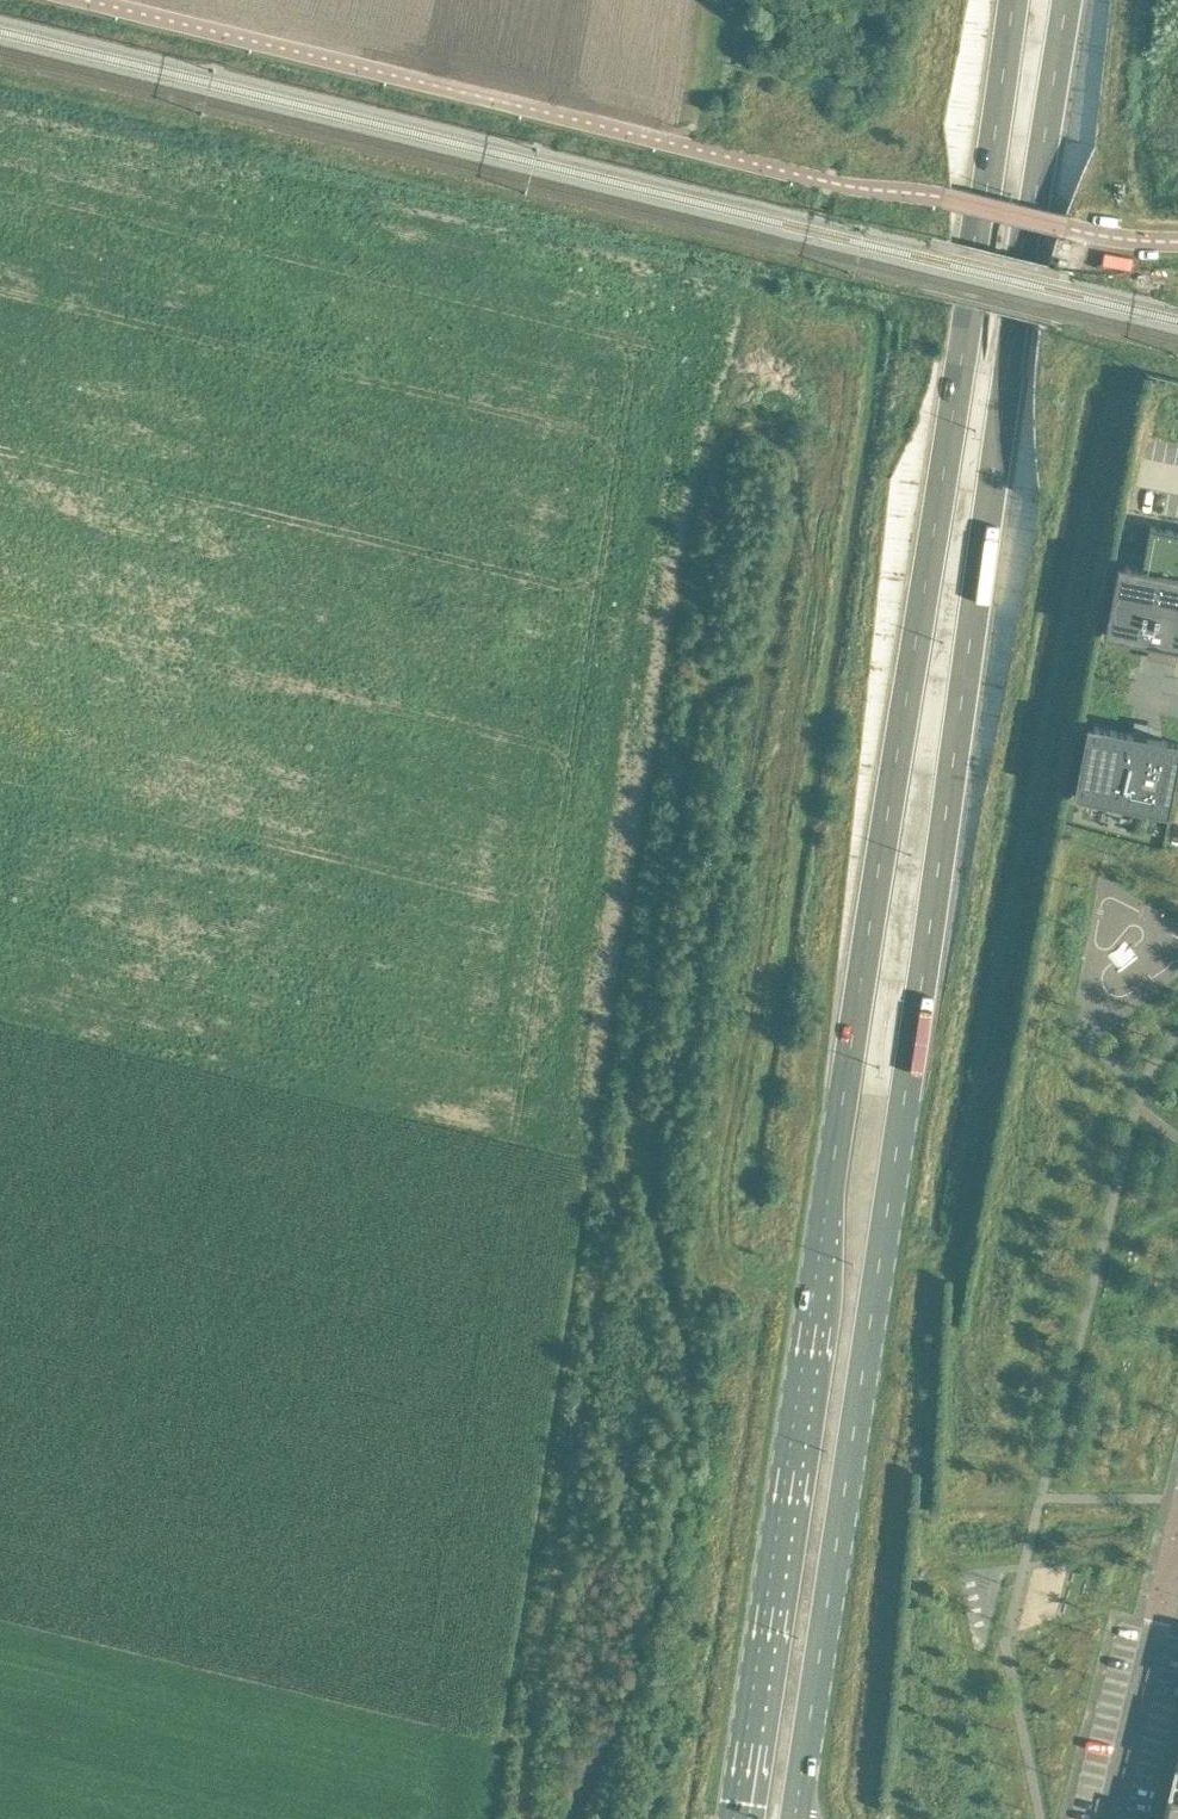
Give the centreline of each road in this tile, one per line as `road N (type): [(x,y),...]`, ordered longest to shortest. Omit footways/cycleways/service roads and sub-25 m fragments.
road 1 (primary): [(1014,0),(733,1818)]
road 2 (primary): [(797,1818),(1068,0)]

